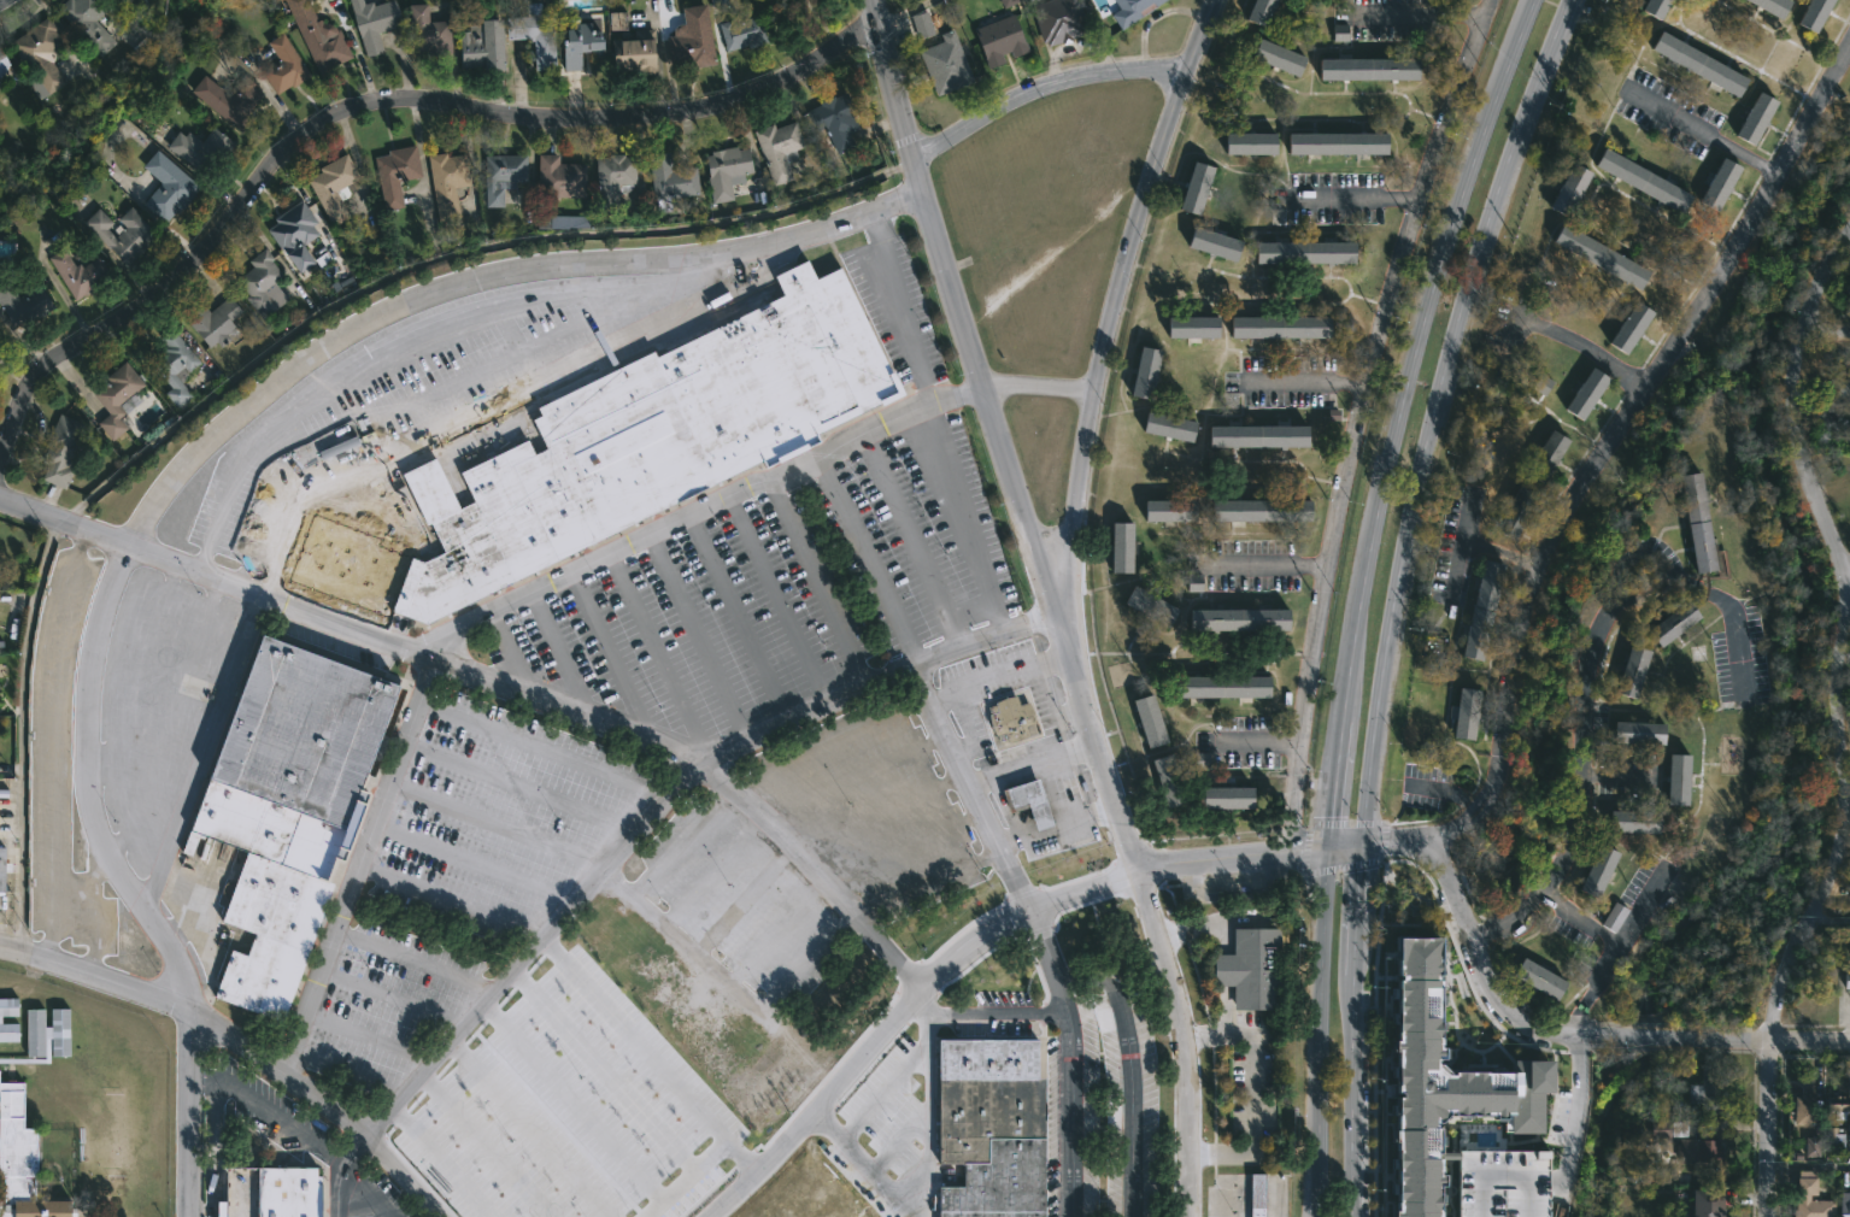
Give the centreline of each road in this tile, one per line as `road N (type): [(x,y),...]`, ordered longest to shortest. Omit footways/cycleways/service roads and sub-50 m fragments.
road 1 (residential): [(883,207),(803,239),(707,258),(554,265),(415,304),(294,374),(219,435),(148,516),(110,594),(94,664),(89,798),(99,837),(181,965),(189,1012),(187,1216)]
road 2 (residential): [(1094,389),(1000,384),(910,408),(494,612),(430,653),(289,1075)]
road 3 (residential): [(876,17),(785,78),(738,98),(624,118),(358,101),(306,125),(170,286),(24,384),(0,457)]
road 4 (residential): [(0,501),(430,653),(679,753),(747,805),(920,984)]
road 5 (residential): [(1849,47),(1717,286),(1549,539),(1523,607),(1502,775),(1479,815),(1432,848)]
road 6 (residential): [(872,0),(980,388),(1141,868)]
road 7 (secondary): [(1537,0),(1453,228),(1370,527),(1333,851)]
road 8 (secondary): [(1373,849),(1391,646),(1432,439),(1508,180),(1579,0)]
road 9 (residential): [(1220,0),(1144,189),(1050,608)]
road 10 (residential): [(1849,1039),(1554,1036),(1500,1004),(1432,848),(1373,849)]
road 11 (residential): [(1849,238),(1808,312),(1792,353),(1790,393),(1798,452),(1842,566),(1849,799)]
road 12 (residential): [(711,1216),(920,984),(1027,909),(1141,868)]
road 13 (residential): [(0,952),(141,992),(235,1034),(369,1133),(452,1216)]
road 14 (residential): [(1641,558),(1603,618),(1587,798),(1569,857),(1517,917),(1473,946)]
road 15 (residential): [(1849,849),(1787,981),(1774,1039),(1771,1216)]
road 16 (secondary): [(1333,851),(1321,1216)]
road 17 (residential): [(1186,76),(1121,69),(1033,86),(911,154)]
road 18 (secondary): [(1356,1216),(1364,975)]
road 19 (residential): [(1132,1216),(1132,1056),(1120,995)]
road 20 (residential): [(1065,1015),(1071,1216)]
road 21 (residential): [(1141,868),(1333,851)]
road 22 (residential): [(1778,177),(1632,93)]
road 23 (residential): [(1513,318),(1593,349),(1645,390)]

